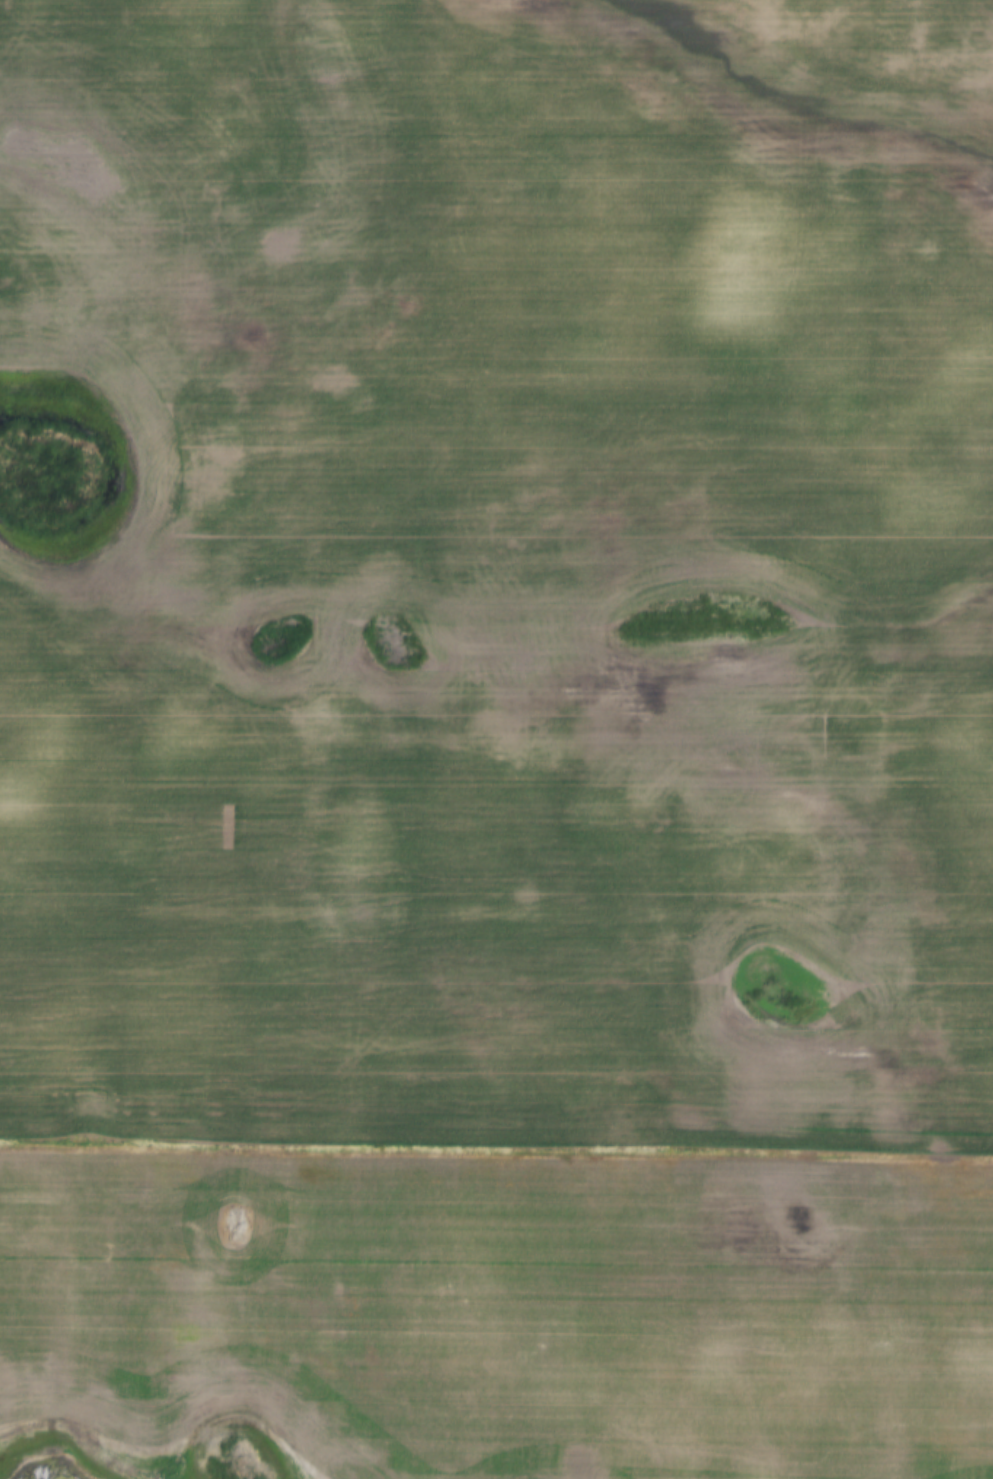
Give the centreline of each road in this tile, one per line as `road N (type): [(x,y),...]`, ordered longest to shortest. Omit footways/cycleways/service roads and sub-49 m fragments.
road 1 (track): [(992,1161),(0,1145)]

